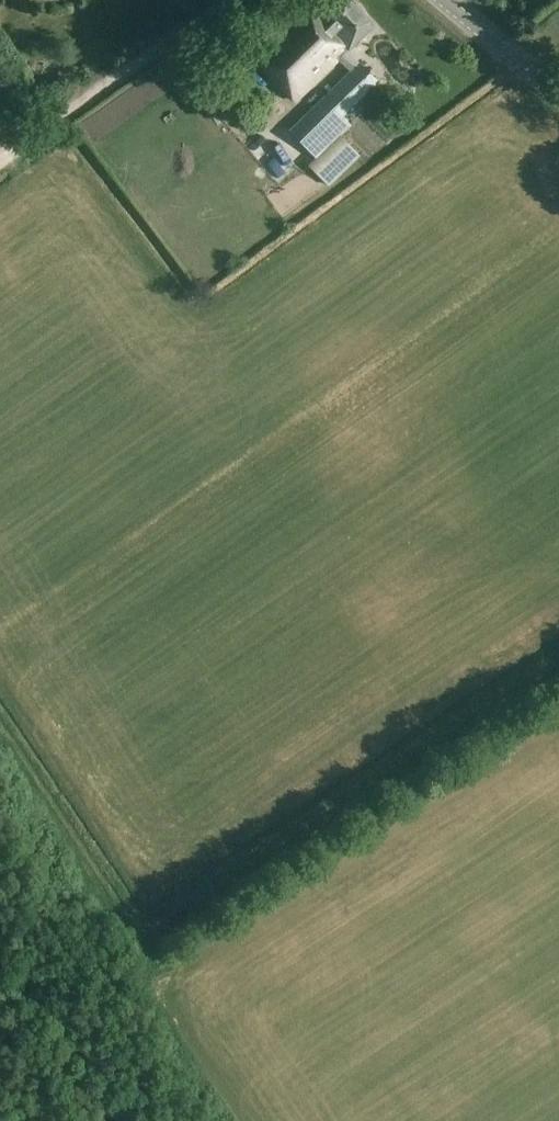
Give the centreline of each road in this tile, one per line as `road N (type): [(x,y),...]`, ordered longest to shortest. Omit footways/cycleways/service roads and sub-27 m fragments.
road 1 (track): [(558,666),(136,944),(0,741)]
road 2 (tertiary): [(558,107),(431,0)]

